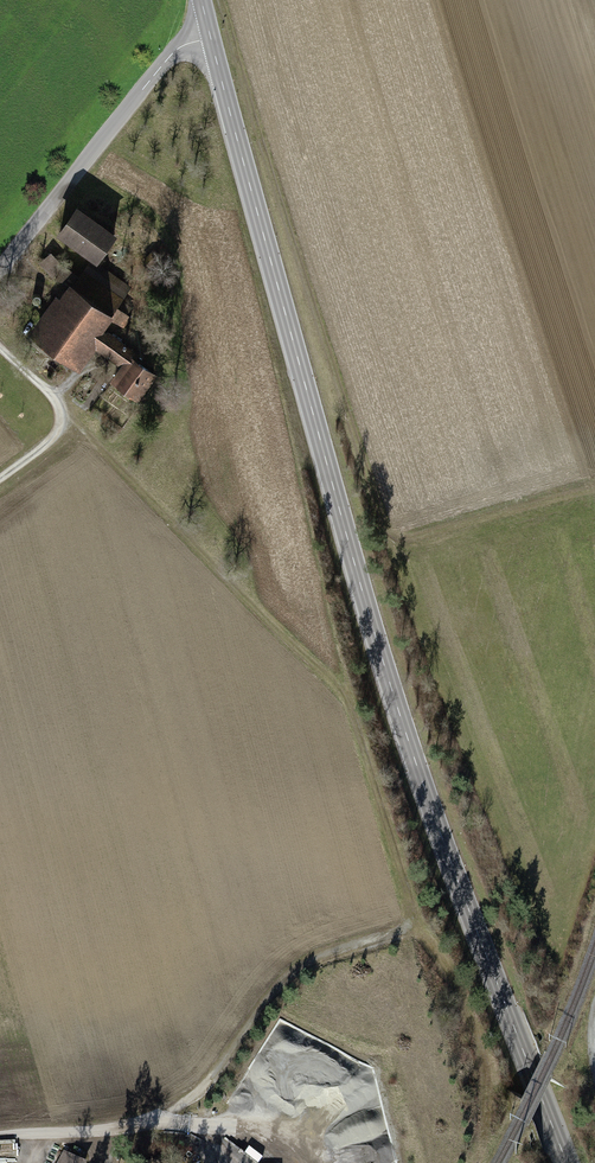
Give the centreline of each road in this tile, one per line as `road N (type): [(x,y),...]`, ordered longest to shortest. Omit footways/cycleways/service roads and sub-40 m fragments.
road 1 (tertiary): [(212,40),(402,720),(566,1162)]
road 2 (track): [(64,413),(348,701),(415,912),(406,930),(341,947),(291,974),(190,1099)]
road 3 (unclassified): [(0,271),(174,53),(212,40)]
road 4 (unclassified): [(0,1136),(123,1128),(190,1099)]
road 5 (track): [(378,938),(432,1040),(439,1083)]

